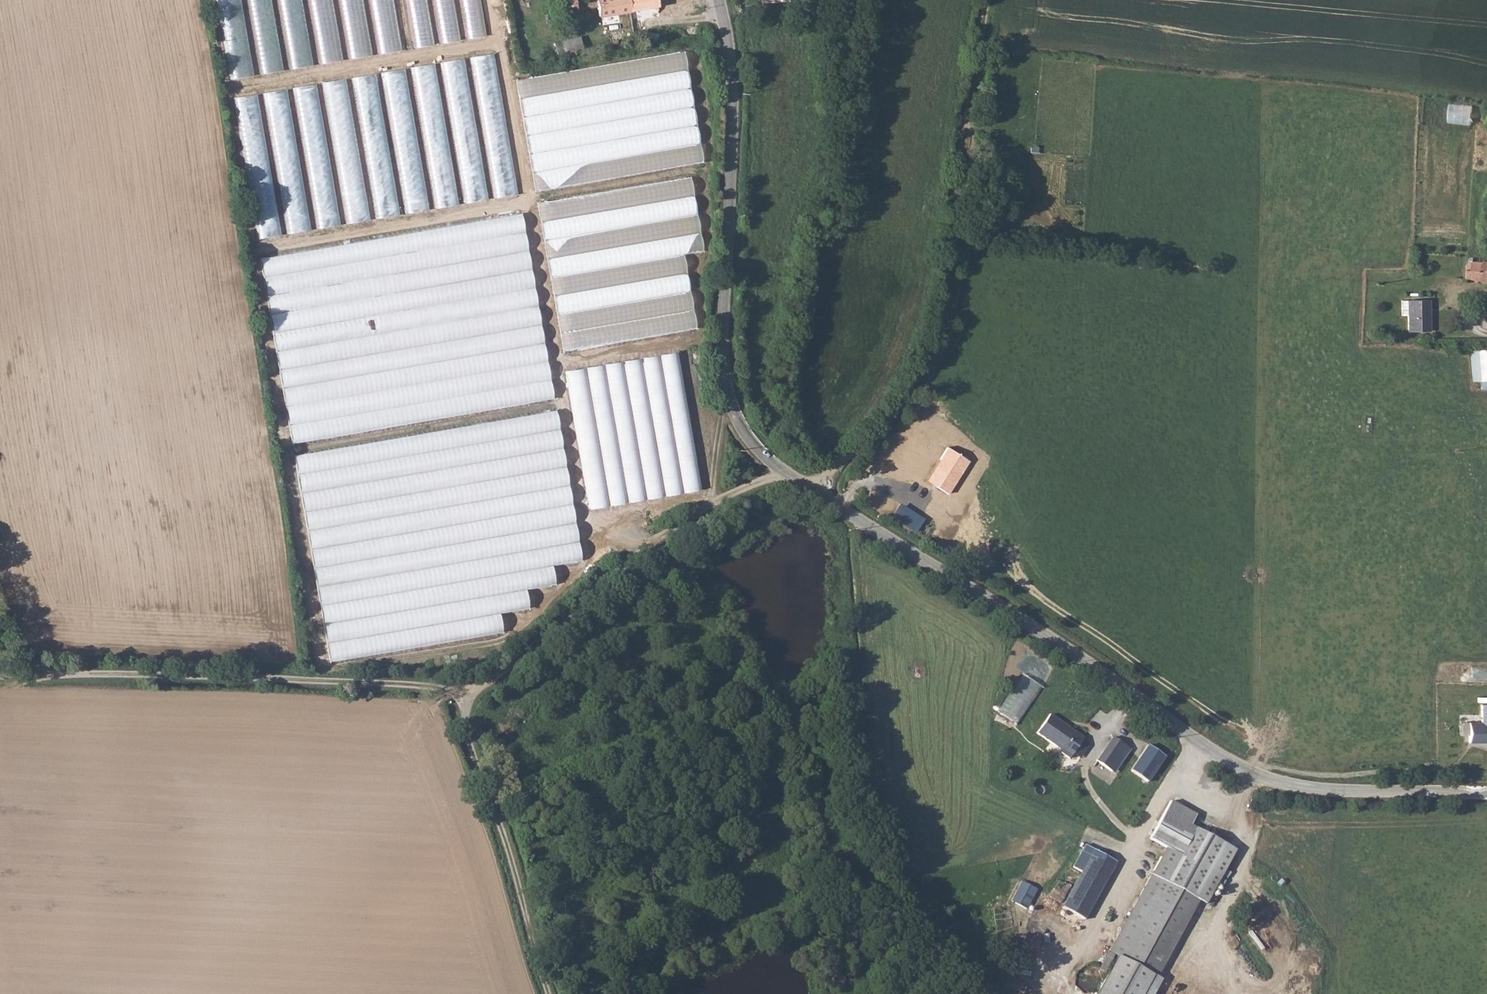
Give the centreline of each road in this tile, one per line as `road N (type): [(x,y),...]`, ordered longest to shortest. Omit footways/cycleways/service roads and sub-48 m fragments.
road 1 (residential): [(814,494),(1254,774),(1318,789),(1486,793)]
road 2 (track): [(986,0),(935,338),(899,404),(814,494)]
road 3 (unclassified): [(719,0),(732,90),(725,381),(745,434),(814,494)]
road 4 (track): [(464,692),(505,670),(700,512),(784,472)]
road 5 (track): [(464,692),(76,675)]
road 6 (track): [(549,993),(472,753),(464,692)]
road 7 (track): [(726,387),(705,509)]

